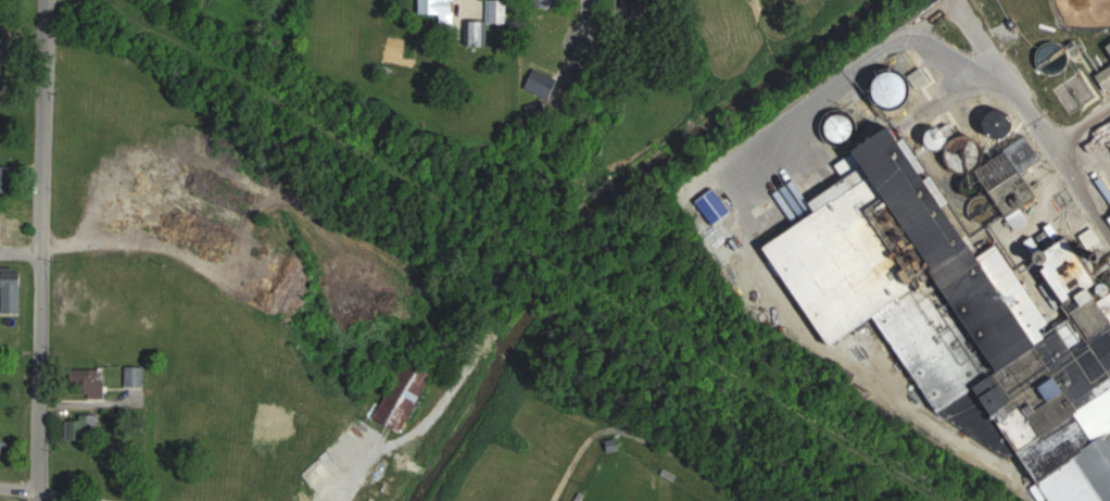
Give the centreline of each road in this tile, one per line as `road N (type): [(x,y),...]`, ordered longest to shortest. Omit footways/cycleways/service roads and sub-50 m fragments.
road 1 (residential): [(40,500),(40,146)]
road 2 (residential): [(1109,229),(955,0)]

